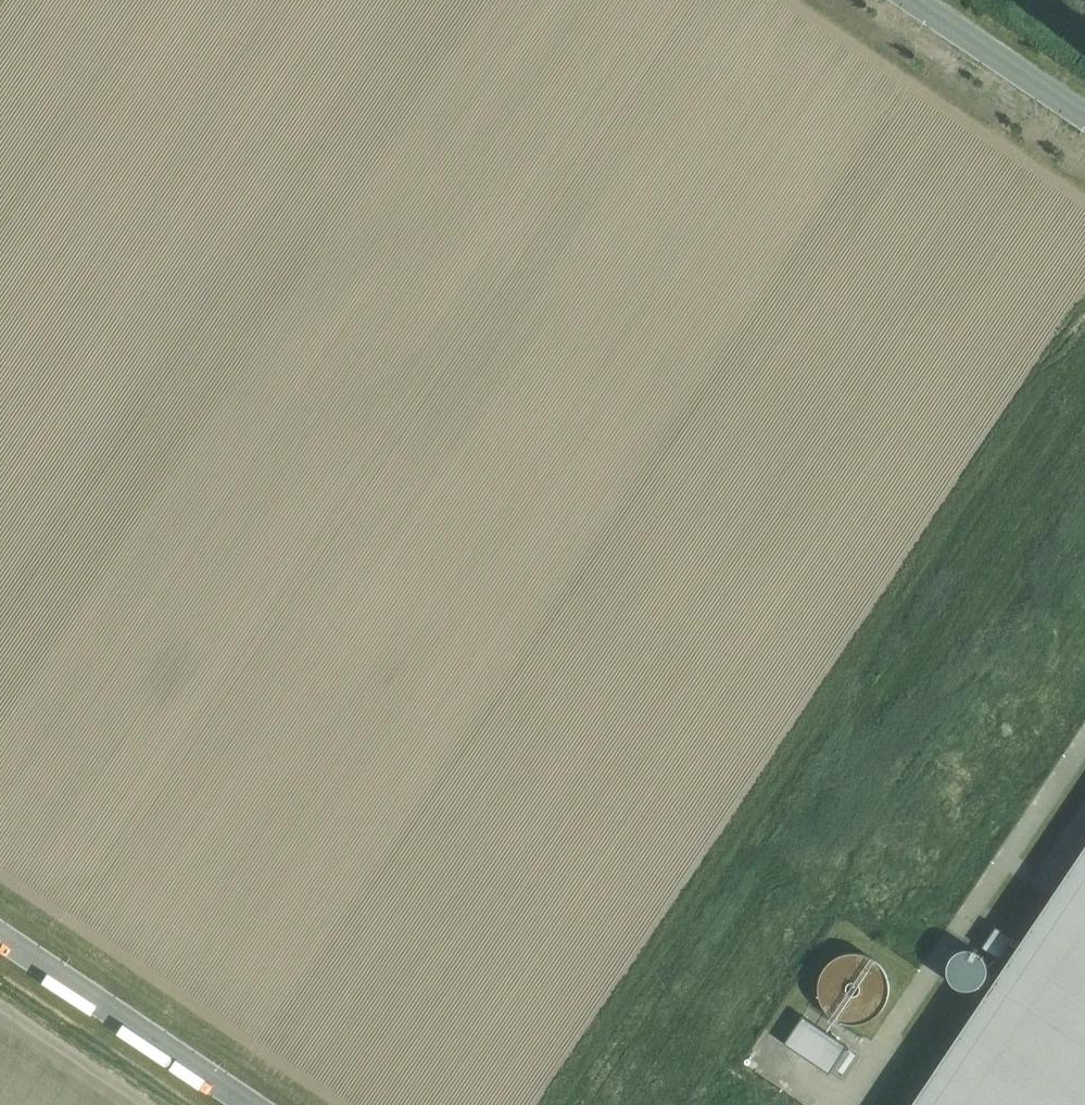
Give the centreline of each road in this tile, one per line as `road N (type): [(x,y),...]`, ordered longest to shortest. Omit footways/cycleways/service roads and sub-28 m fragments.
road 1 (unclassified): [(0,936),(252,1104)]
road 2 (unclassified): [(915,0),(1084,113)]

